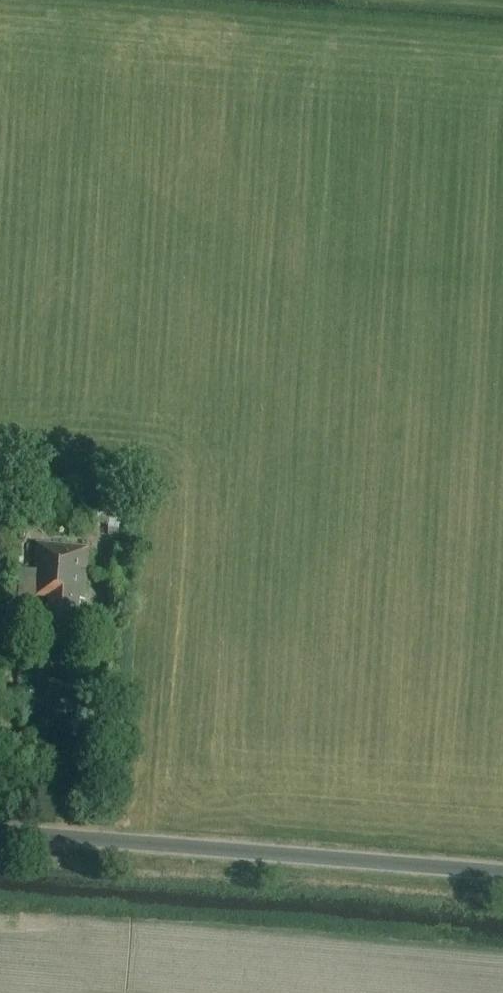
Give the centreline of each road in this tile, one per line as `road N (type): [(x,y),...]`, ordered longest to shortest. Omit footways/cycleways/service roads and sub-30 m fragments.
road 1 (unclassified): [(502,877),(0,835)]

